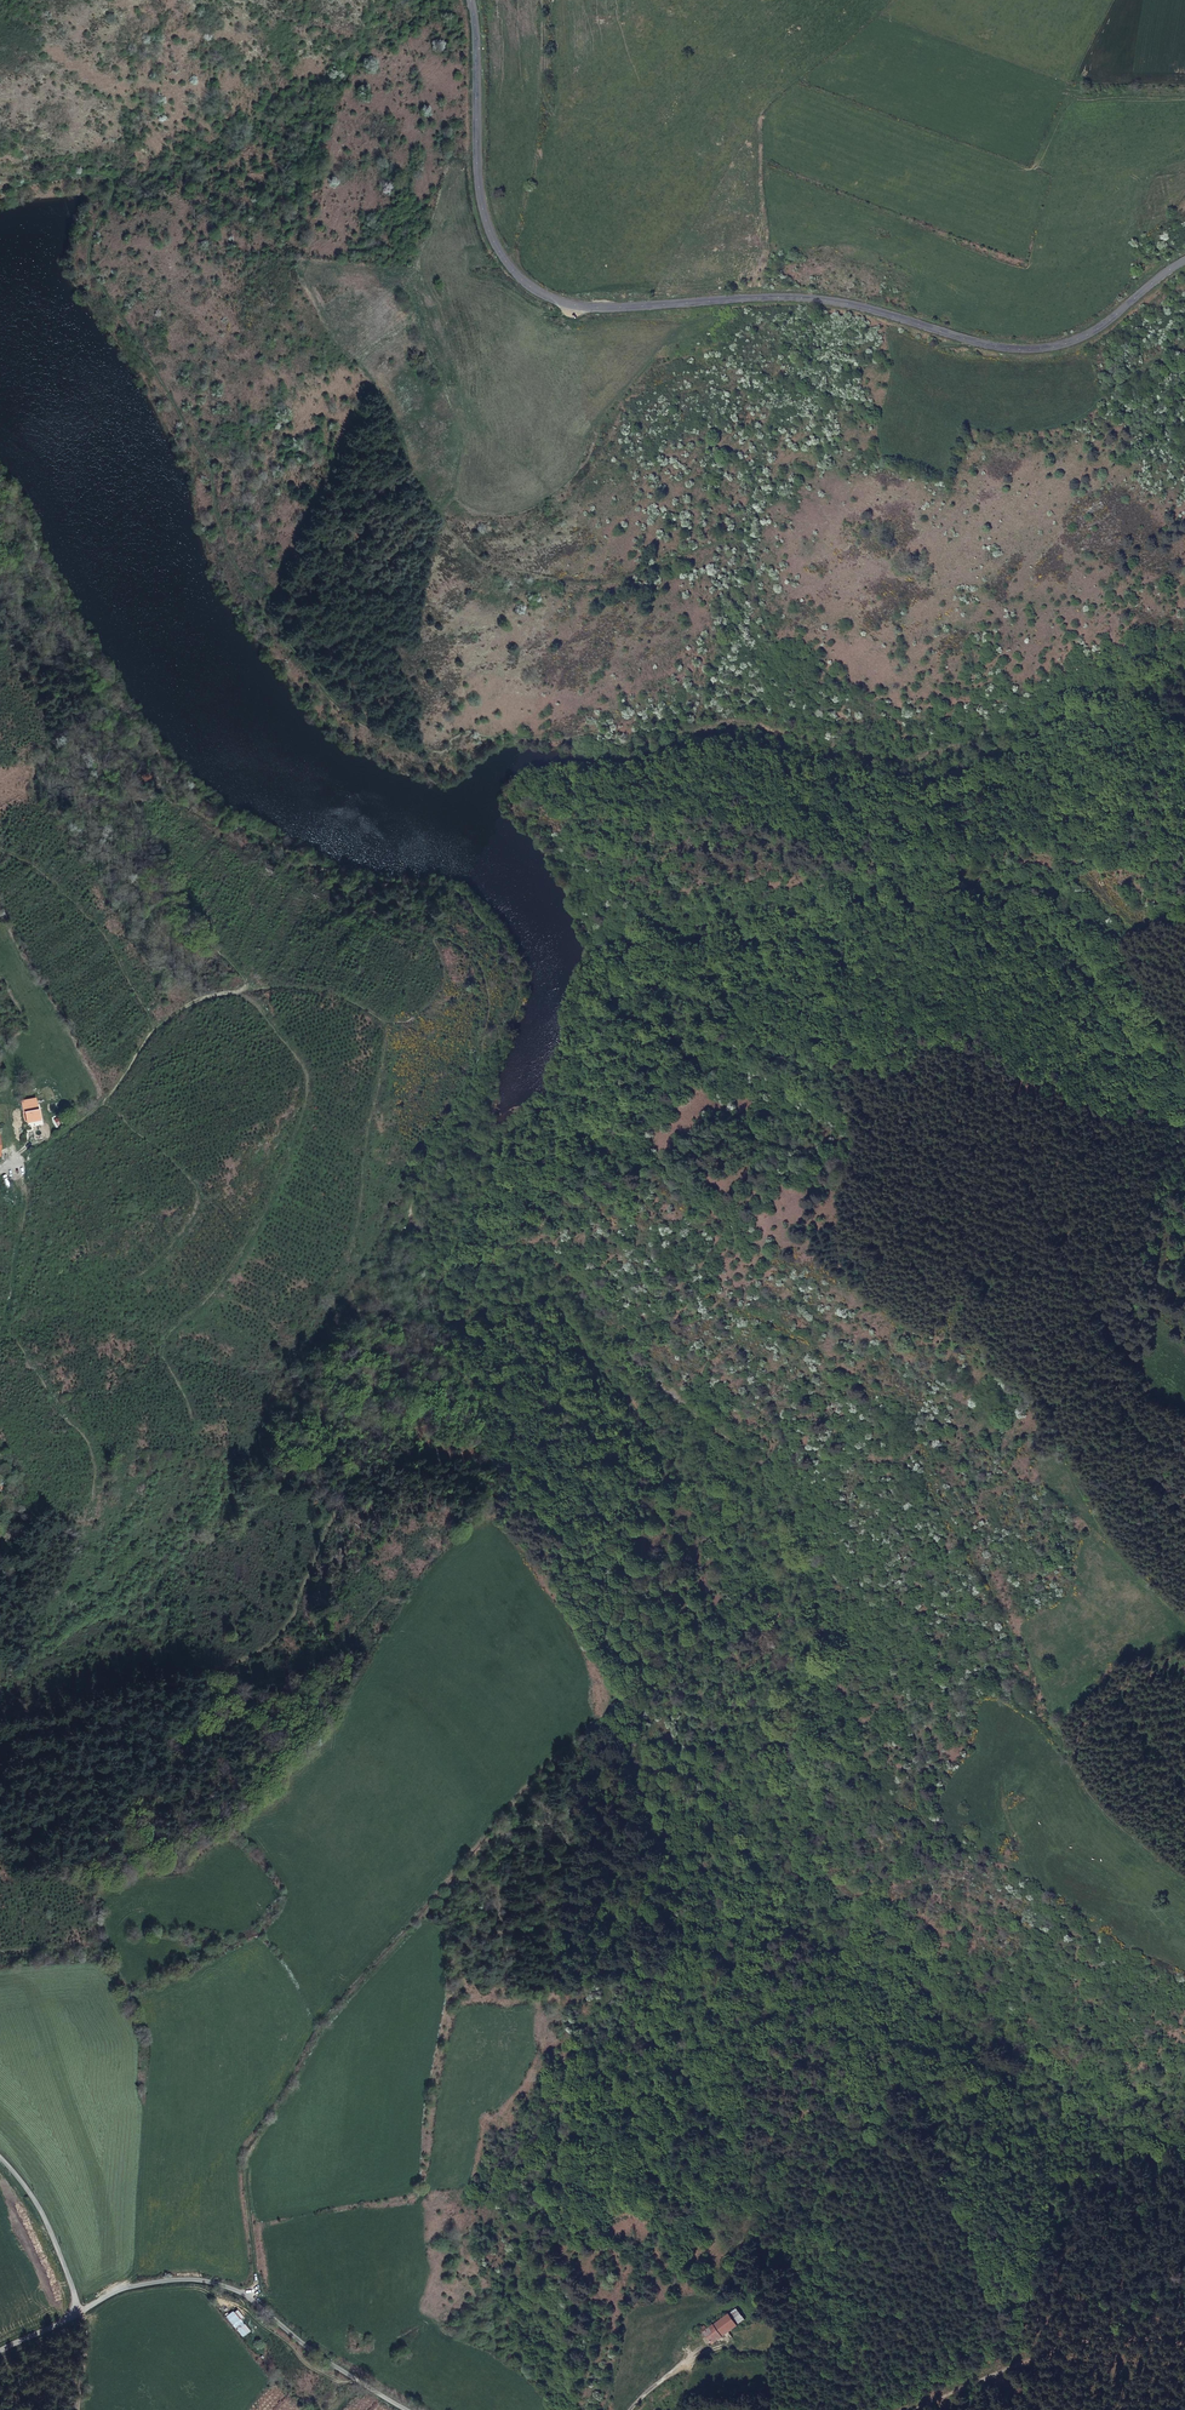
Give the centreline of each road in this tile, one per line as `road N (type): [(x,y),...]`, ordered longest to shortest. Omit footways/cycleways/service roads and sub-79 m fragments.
road 1 (track): [(610,2409),(636,2263),(671,2228),(738,2195),(773,2191),(796,2136),(786,2082),(681,2101),(656,2093),(730,1899),(694,1810),(684,1736),(693,1581),(668,1478),(630,1403),(591,1364),(552,1298),(500,1281),(478,1240)]
road 2 (tertiary): [(471,0),(482,206),(507,264),(559,301),(597,308),(802,298),(996,346),(1047,348),(1098,328),(1184,260)]
road 3 (track): [(1184,2345),(1100,2341),(905,2409)]
road 4 (unclassified): [(81,2313),(65,2260),(25,2181),(0,2156)]

